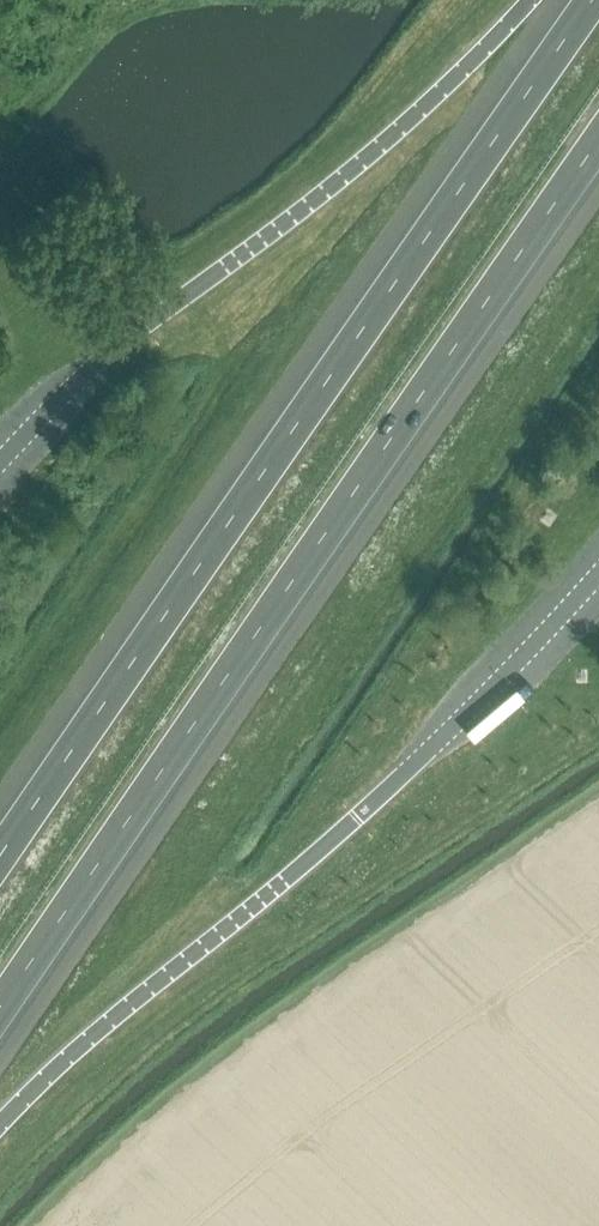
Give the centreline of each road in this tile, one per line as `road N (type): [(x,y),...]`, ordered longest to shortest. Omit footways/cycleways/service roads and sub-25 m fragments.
road 1 (motorway): [(0,1010),(598,142)]
road 2 (motorway): [(592,0),(0,848)]
road 3 (motorway): [(537,0),(512,32),(223,267)]
road 4 (motorway): [(0,1123),(284,880)]

